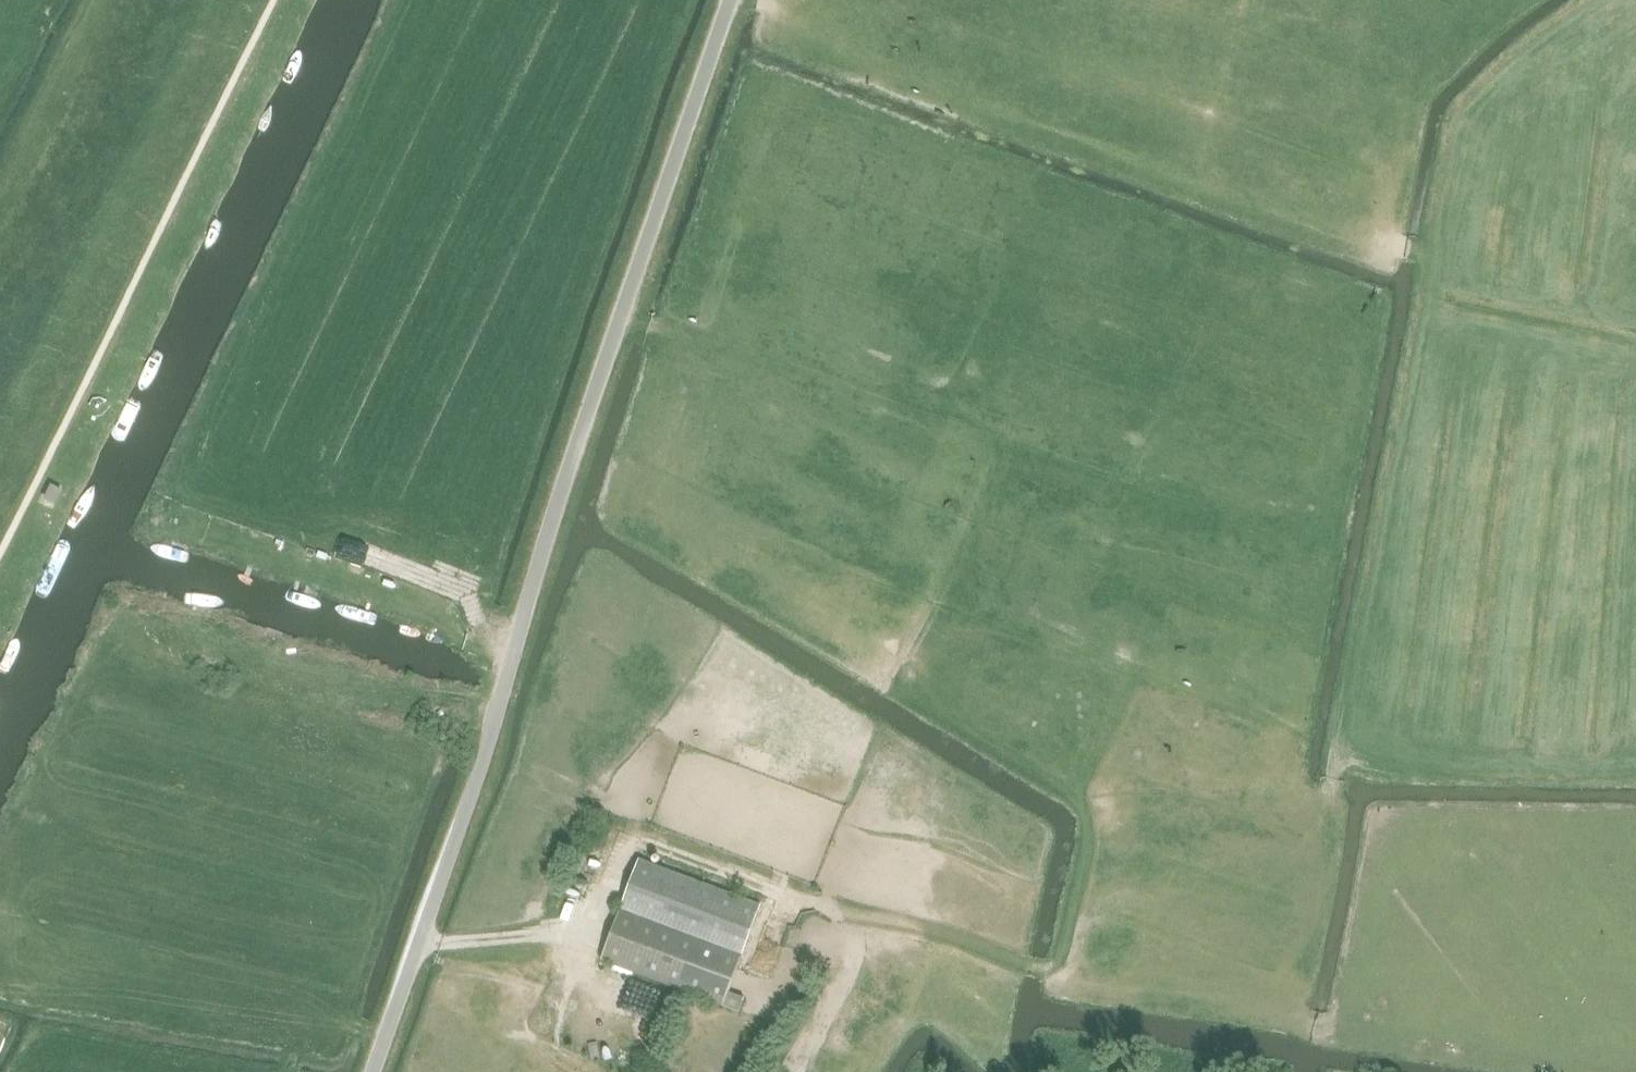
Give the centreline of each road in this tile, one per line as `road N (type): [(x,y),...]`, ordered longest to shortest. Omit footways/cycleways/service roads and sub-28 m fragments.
road 1 (unclassified): [(372,1071),(485,754),(570,464),(729,0)]

